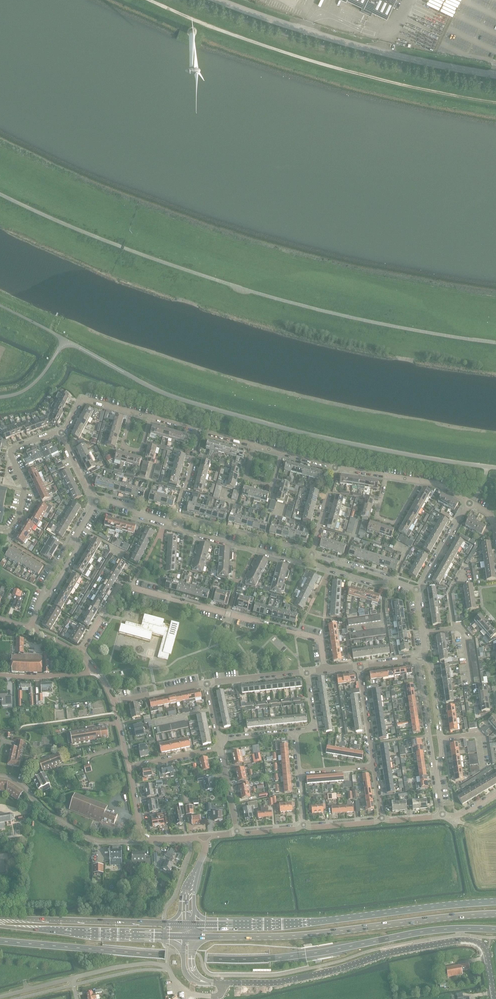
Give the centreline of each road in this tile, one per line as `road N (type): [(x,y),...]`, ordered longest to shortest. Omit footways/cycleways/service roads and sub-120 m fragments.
road 1 (unclassified): [(495,468),(343,442),(213,408),(161,392),(65,338)]
road 2 (unclassified): [(495,998),(486,950),(460,940),(274,983),(223,983)]
road 3 (residential): [(326,669),(321,639),(121,584),(80,653)]
road 4 (primary): [(193,936),(284,937),(495,914)]
road 5 (primary): [(495,902),(290,925),(194,924)]
road 6 (unclassified): [(495,76),(306,32),(218,0)]
road 7 (primary): [(184,924),(0,917)]
road 8 (primary): [(0,925),(183,936)]
road 9 (residential): [(125,841),(93,839),(0,775)]
road 10 (residential): [(11,532),(25,485),(12,449),(61,430)]
road 11 (unclassified): [(308,558),(173,522)]
road 12 (unclassified): [(312,552),(178,516)]

